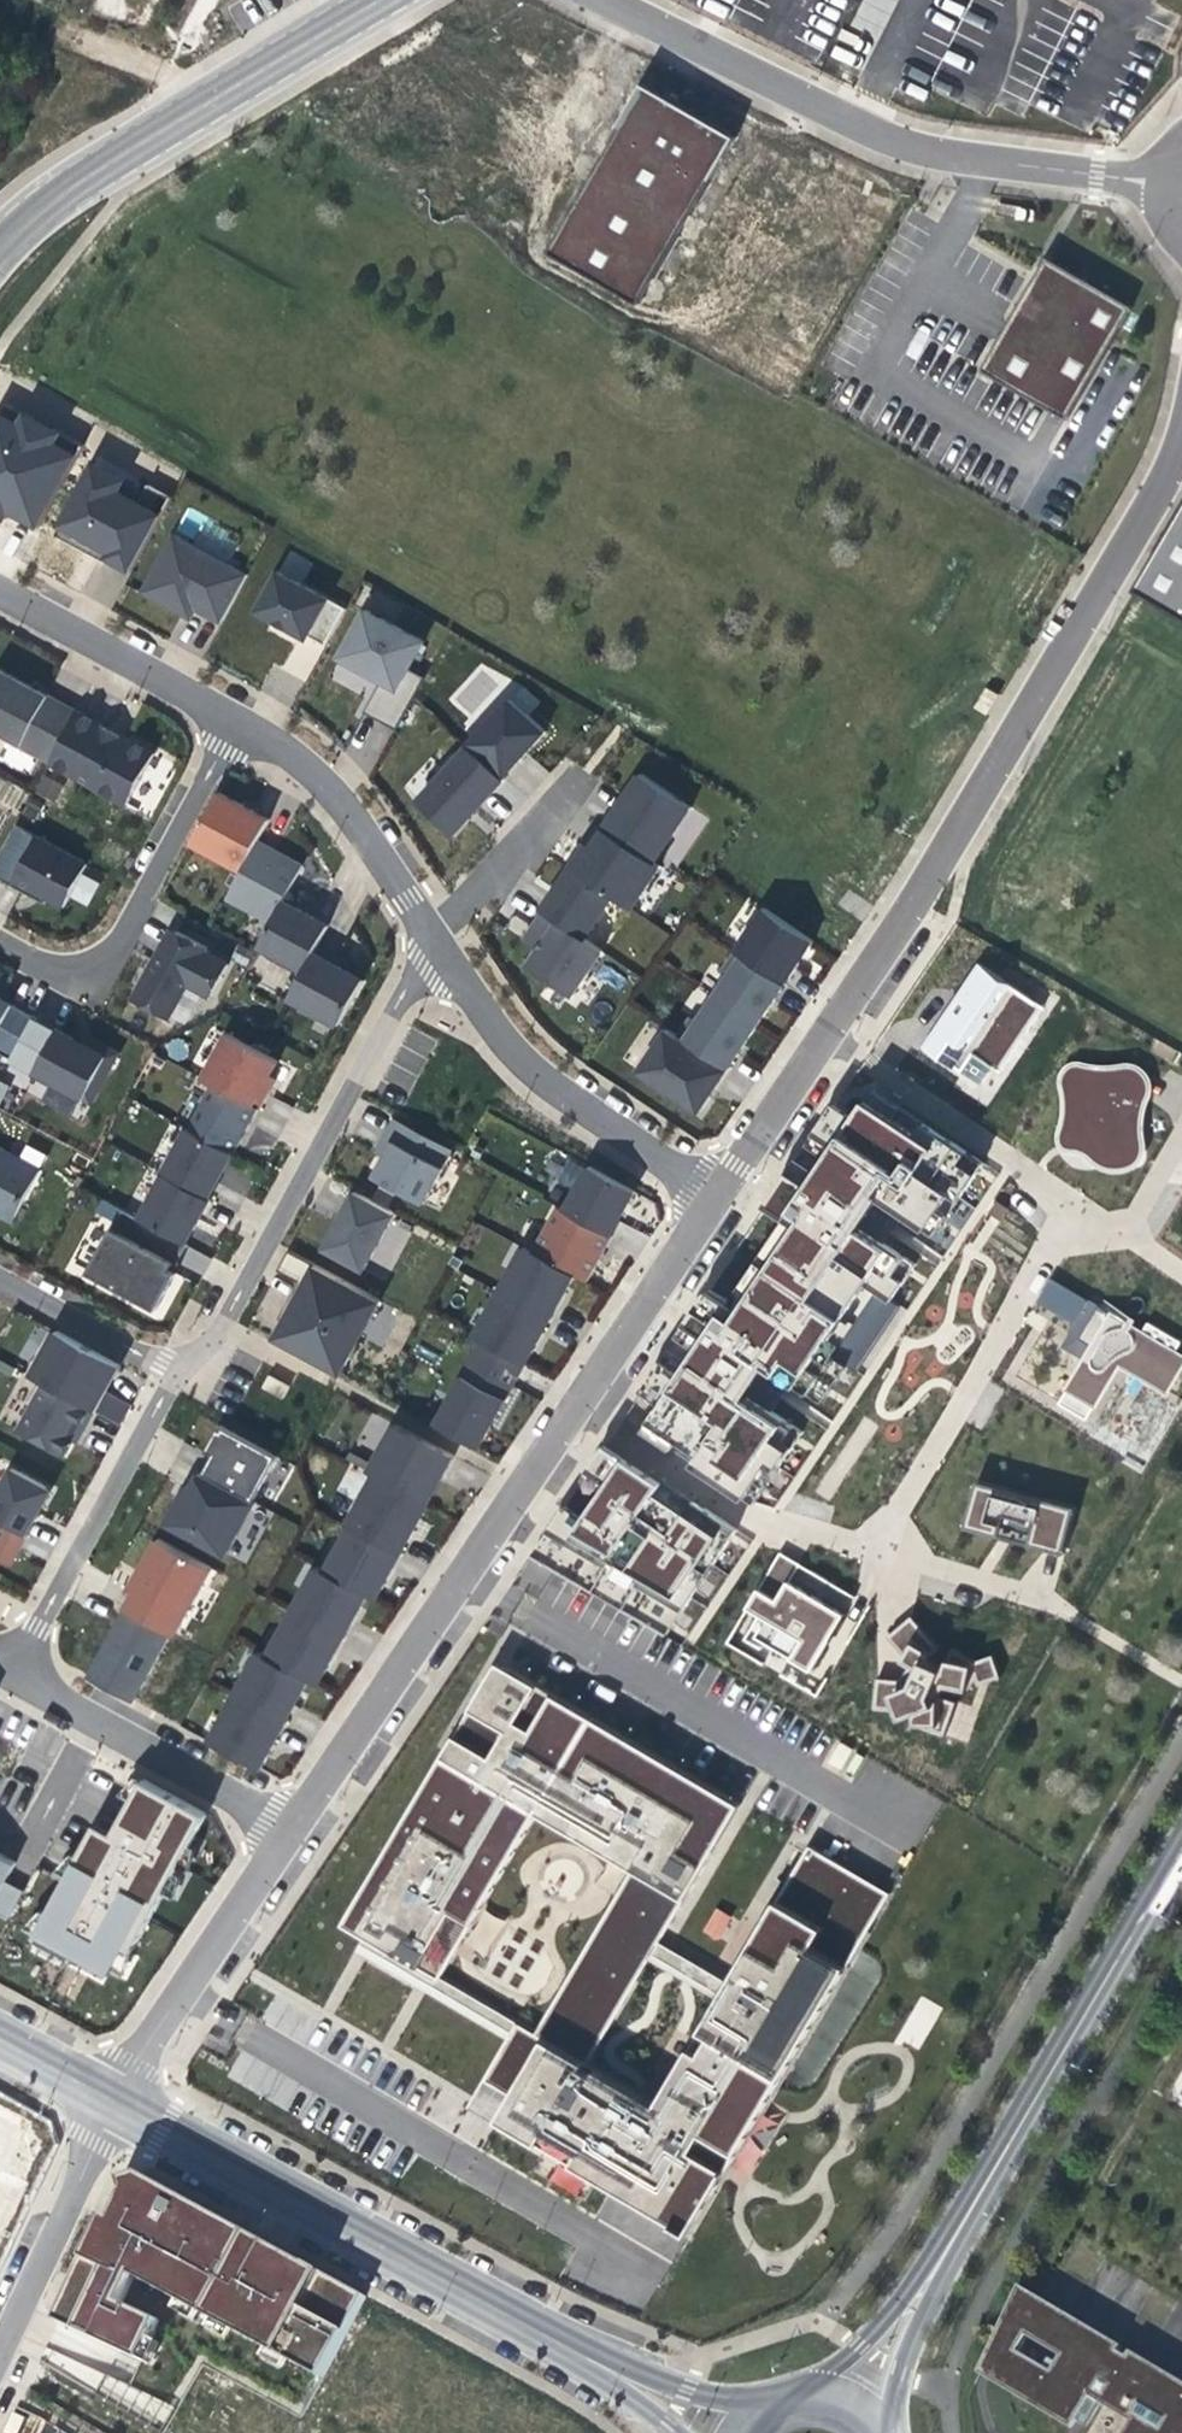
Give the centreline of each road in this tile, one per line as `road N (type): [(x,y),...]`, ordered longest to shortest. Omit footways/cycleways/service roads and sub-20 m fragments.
road 1 (residential): [(816,1029),(1128,557),(1181,440)]
road 2 (residential): [(1181,181),(984,161),(839,117),(623,0)]
road 3 (residential): [(630,2385),(108,2101)]
road 4 (residential): [(773,1532),(885,1552),(1076,1219),(1021,1166)]
road 5 (tertiary): [(926,2281),(1181,1845)]
road 6 (residential): [(292,1821),(570,1401)]
road 7 (residential): [(182,1363),(221,1332),(436,948)]
road 8 (residential): [(773,1532),(1021,1166)]
road 9 (residential): [(232,717),(127,922),(102,951),(77,963),(45,961),(0,937)]
road 10 (residential): [(436,948),(478,1021),(536,1076),(708,1194)]
road 11 (residential): [(11,1674),(182,1363)]
road 12 (tertiary): [(379,0),(88,179)]
road 13 (residential): [(108,2101),(292,1821)]
road 14 (residential): [(232,717),(295,758),(436,948)]
road 15 (residential): [(607,733),(436,948)]
road 16 (residential): [(0,591),(232,717)]
road 17 (residential): [(0,2337),(108,2101)]
road 18 (residential): [(570,1401),(708,1194)]
road 19 (residential): [(1021,1166),(816,1029)]
road 20 (residential): [(570,1401),(773,1532)]
road 21 (residential): [(100,1719),(292,1821)]
road 22 (residential): [(0,1276),(145,1358),(182,1363)]
road 23 (residential): [(708,1194),(816,1029)]
road 24 (residential): [(110,0),(78,71),(88,179)]
road 25 (tertiary): [(926,2281),(792,2399)]
road 26 (residential): [(100,1719),(31,1841),(0,1824)]
road 27 (tertiary): [(889,2432),(890,2403),(926,2281)]
road 28 (residential): [(770,2408),(630,2385)]
road 29 (residential): [(108,2101),(0,2042)]

